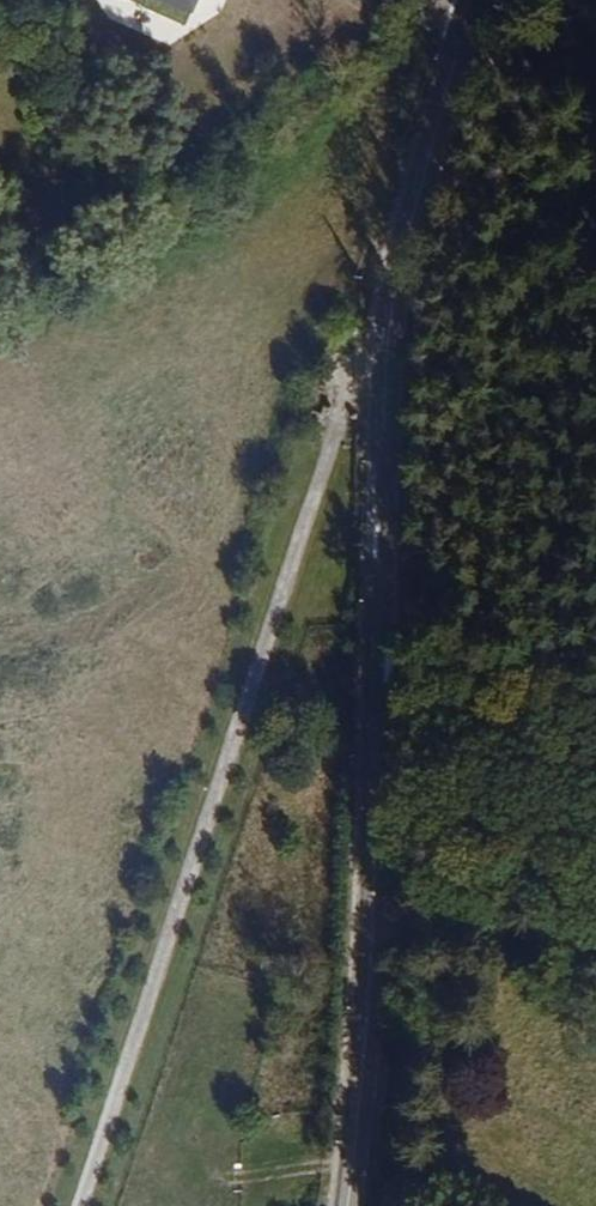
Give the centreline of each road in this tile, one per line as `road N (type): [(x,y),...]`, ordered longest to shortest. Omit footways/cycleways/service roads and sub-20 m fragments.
road 1 (residential): [(343,1205),(356,1100),(388,319),(475,8)]
road 2 (track): [(388,319),(88,1205)]
road 3 (track): [(595,60),(461,59)]

